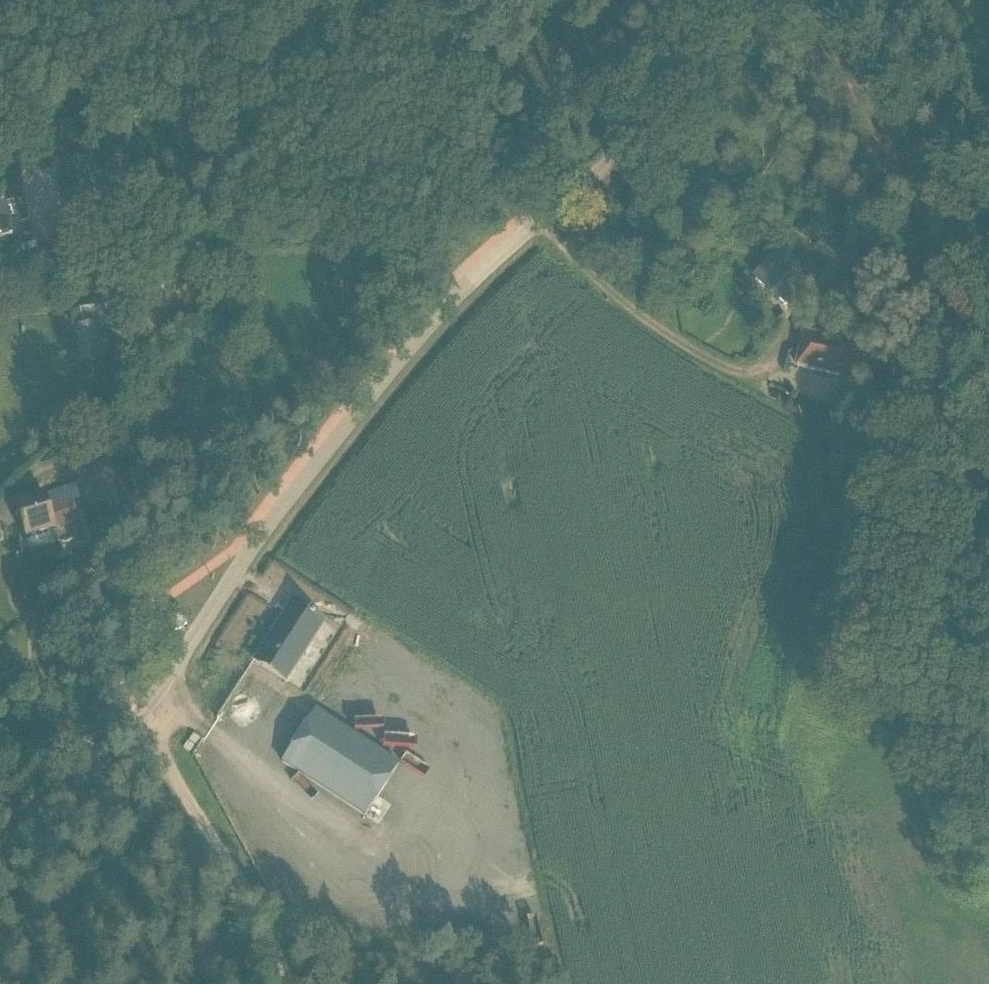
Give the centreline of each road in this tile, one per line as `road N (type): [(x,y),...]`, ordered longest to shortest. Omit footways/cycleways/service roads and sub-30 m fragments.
road 1 (unclassified): [(0,850),(137,727),(346,417),(484,265),(593,163),(821,0)]
road 2 (track): [(824,0),(988,271)]
road 3 (track): [(287,983),(253,892),(137,727)]
road 4 (track): [(988,323),(960,369),(920,401),(988,510)]

